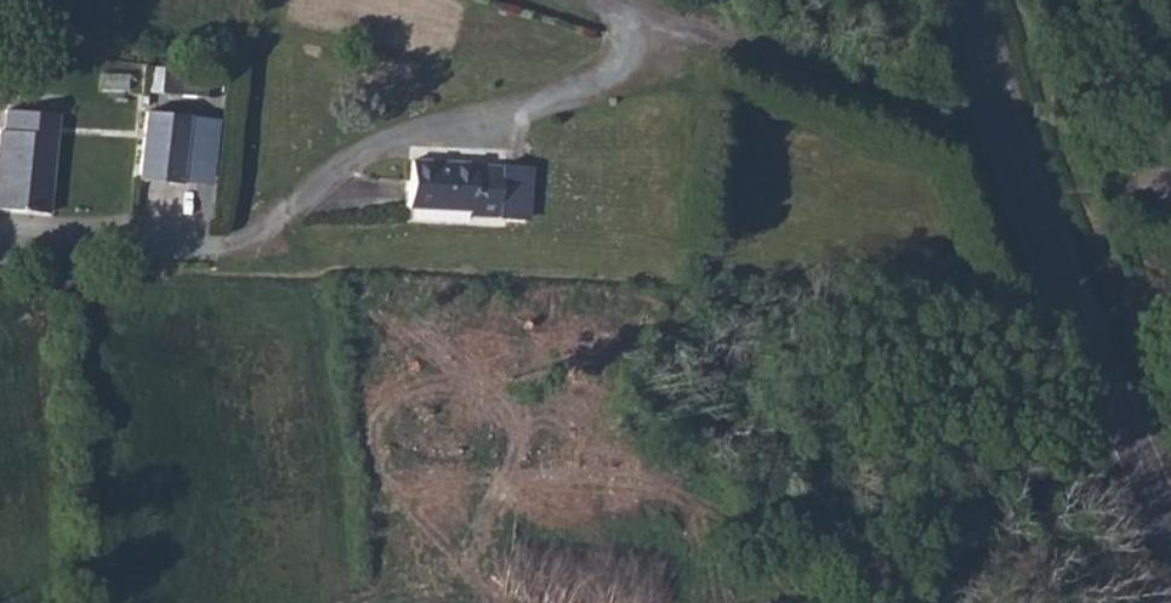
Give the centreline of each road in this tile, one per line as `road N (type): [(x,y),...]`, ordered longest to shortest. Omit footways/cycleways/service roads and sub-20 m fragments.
road 1 (unclassified): [(0,241),(212,252),(257,235),(391,141),(564,93),(690,29)]
road 2 (secondary): [(1170,528),(1067,299),(962,0)]
road 3 (unclassified): [(690,29),(922,104)]

